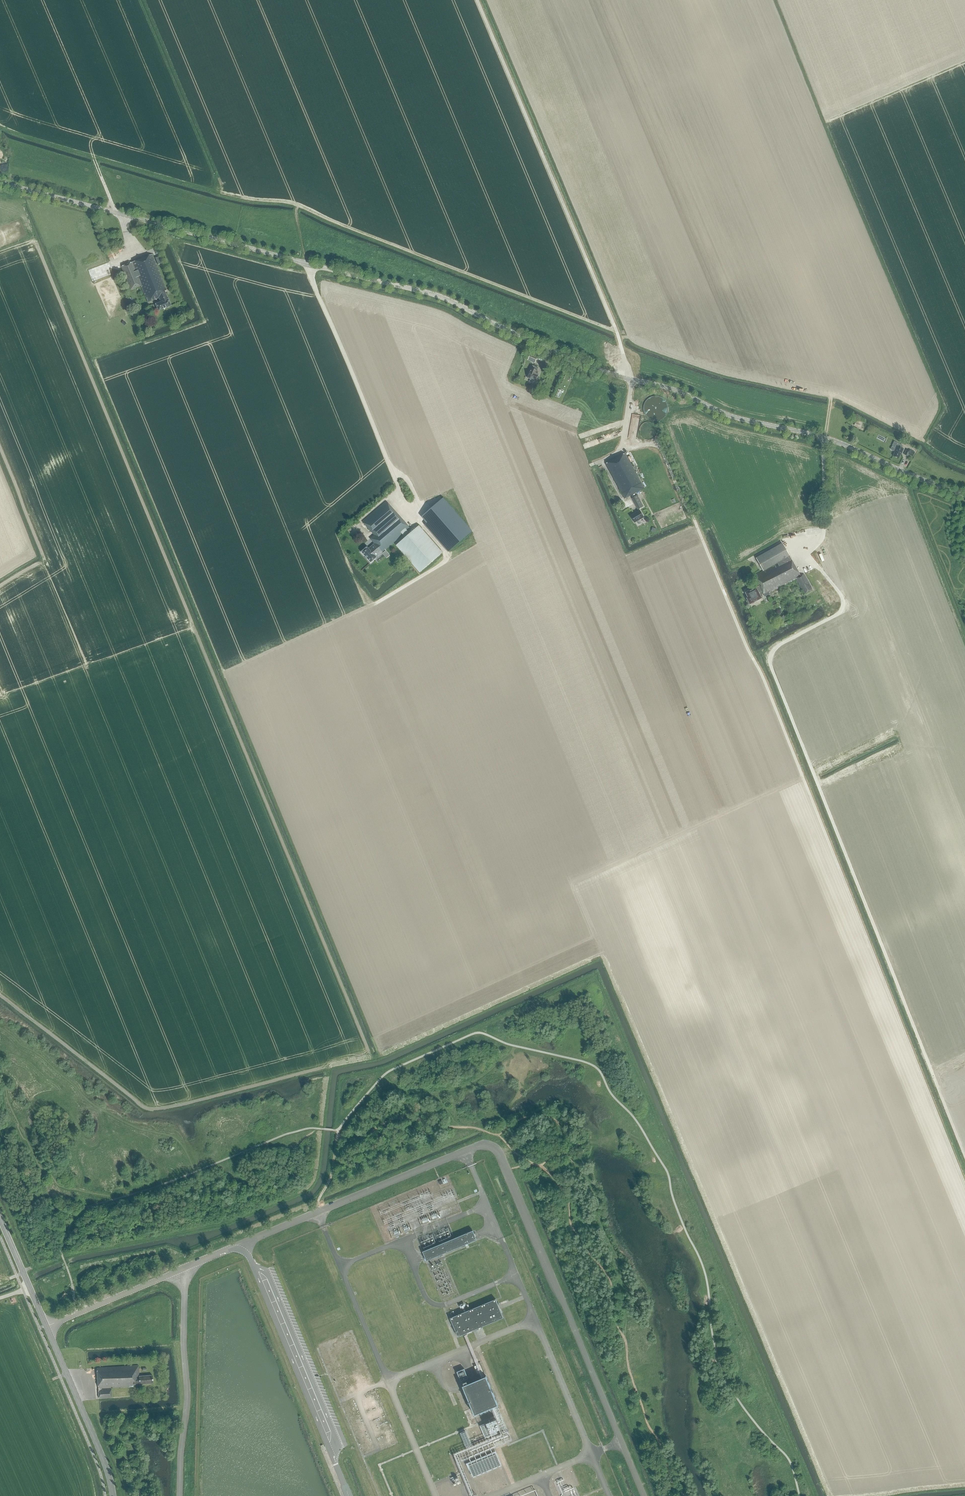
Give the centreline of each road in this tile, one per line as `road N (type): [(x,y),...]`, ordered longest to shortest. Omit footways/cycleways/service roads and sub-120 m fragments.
road 1 (tertiary): [(964,494),(825,437),(734,417),(681,392),(608,373),(447,297),(0,184)]
road 2 (track): [(631,380),(475,0)]
road 3 (primary): [(113,1495),(46,1328)]
road 4 (unclassified): [(46,1328),(185,1270)]

